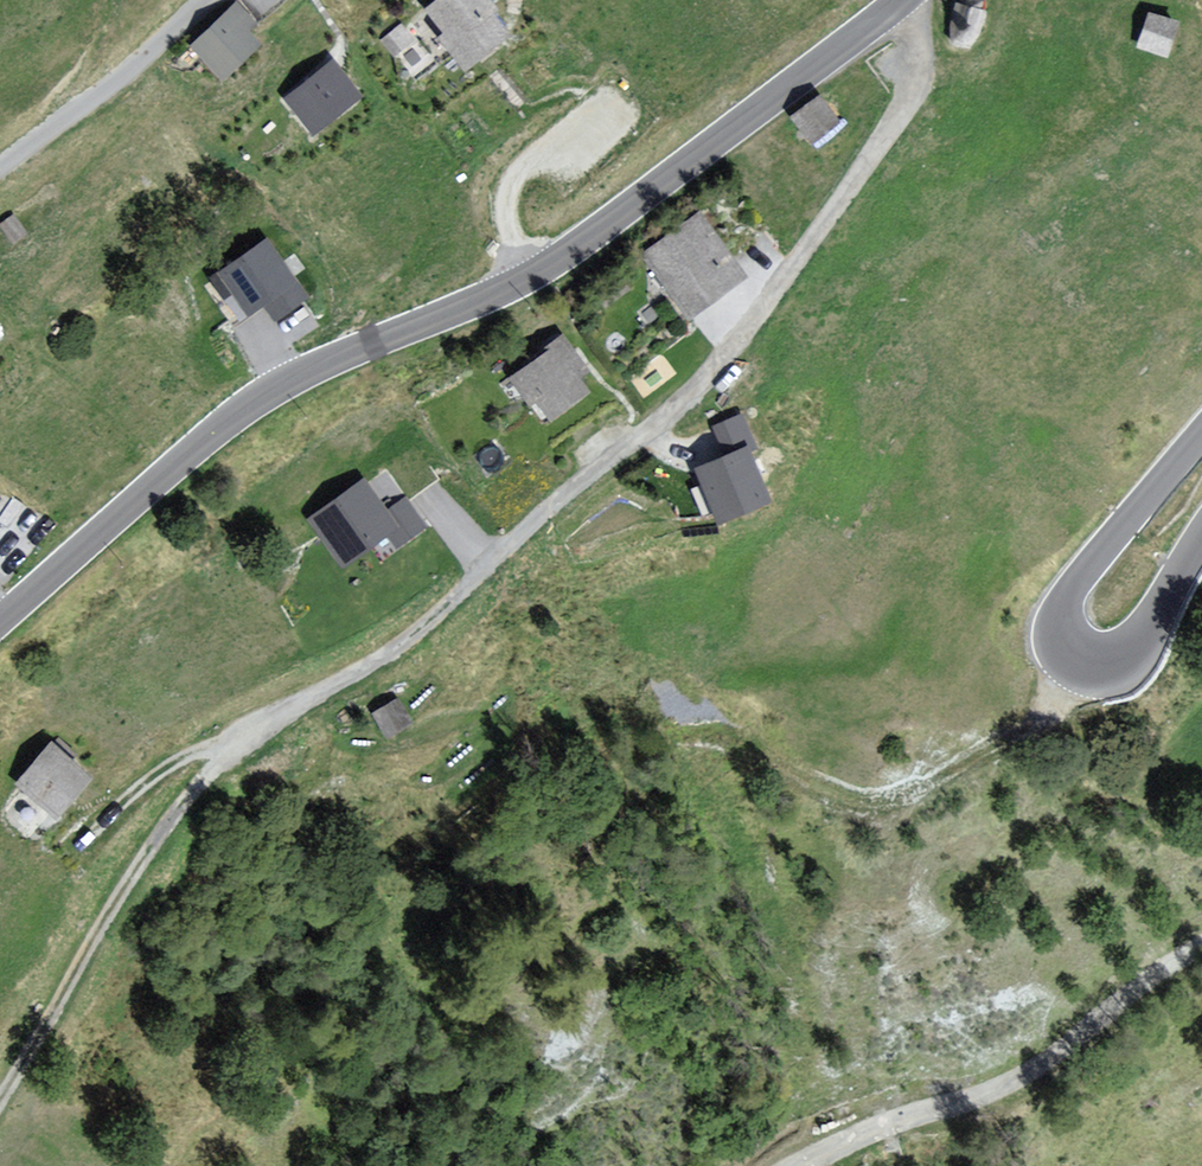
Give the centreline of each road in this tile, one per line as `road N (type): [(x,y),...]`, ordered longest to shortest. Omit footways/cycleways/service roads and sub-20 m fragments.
road 1 (tertiary): [(902,0),(555,263),(310,370),(250,405),(0,620)]
road 2 (residential): [(902,0),(918,31),(919,60),(899,116),(701,383),(550,506),(417,635),(231,749)]
road 3 (tertiary): [(1201,537),(1131,651),(1098,663),(1068,647),(1062,628),(1068,594),(1201,434)]
road 4 (unclassified): [(837,1165),(927,1115),(1038,1086),(1201,949)]
road 5 (track): [(231,749),(0,1110)]
road 6 (residential): [(0,179),(216,0)]

